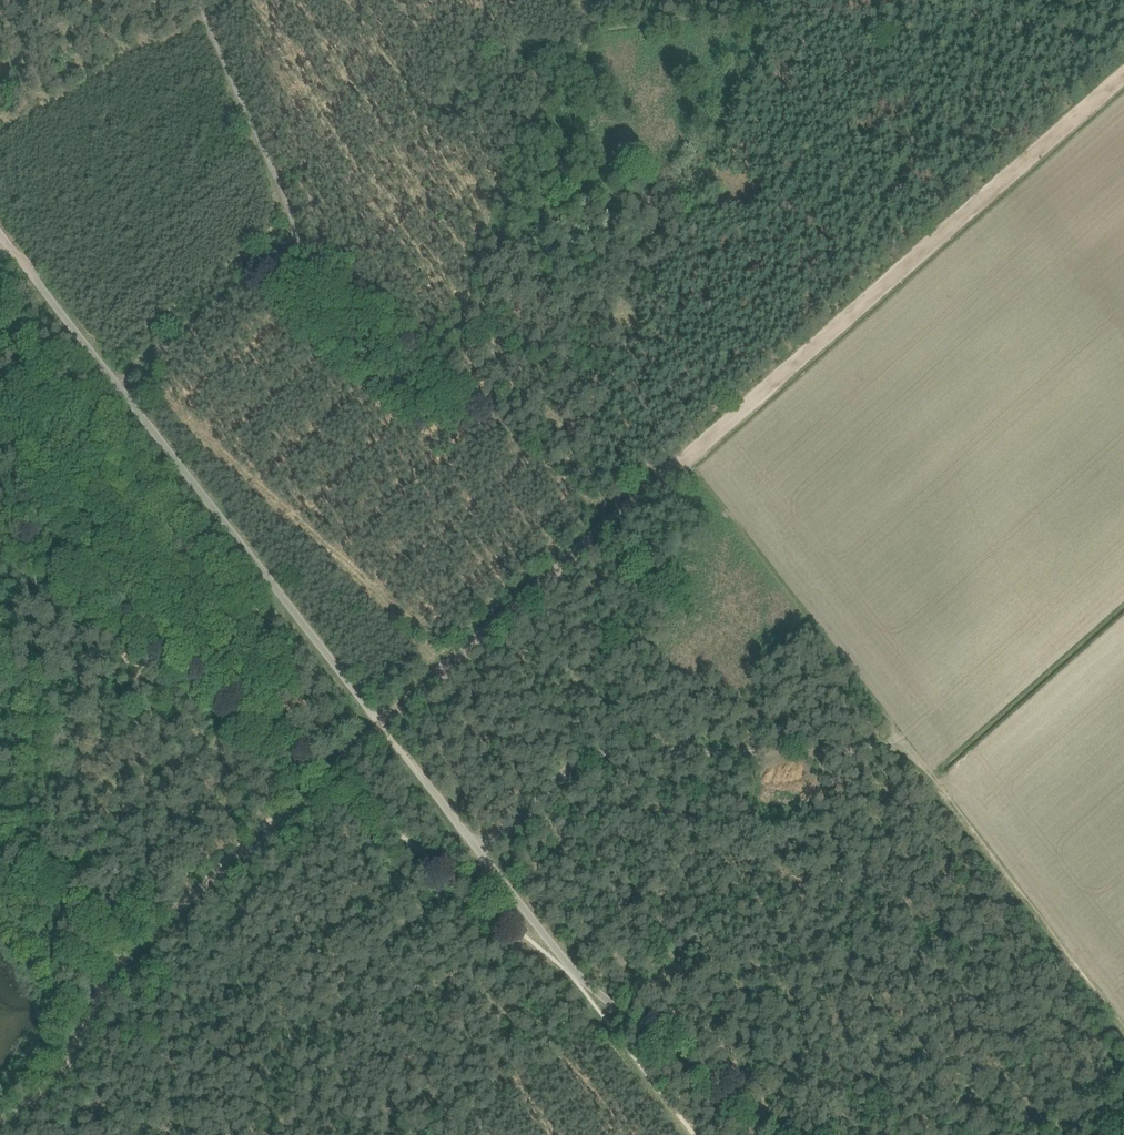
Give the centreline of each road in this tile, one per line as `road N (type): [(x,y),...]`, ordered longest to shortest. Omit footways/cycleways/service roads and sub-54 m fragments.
road 1 (unclassified): [(788,1134),(557,958),(0,231)]
road 2 (track): [(323,777),(1123,75)]
road 3 (track): [(683,460),(1123,1023)]
road 4 (track): [(192,0),(296,230),(117,381),(0,493)]
road 5 (track): [(0,1117),(60,1081),(104,977),(323,777)]
road 6 (track): [(482,856),(569,764),(616,752),(817,755),(904,740)]
road 7 (track): [(296,230),(611,523)]
road 8 (track): [(217,0),(0,127)]

